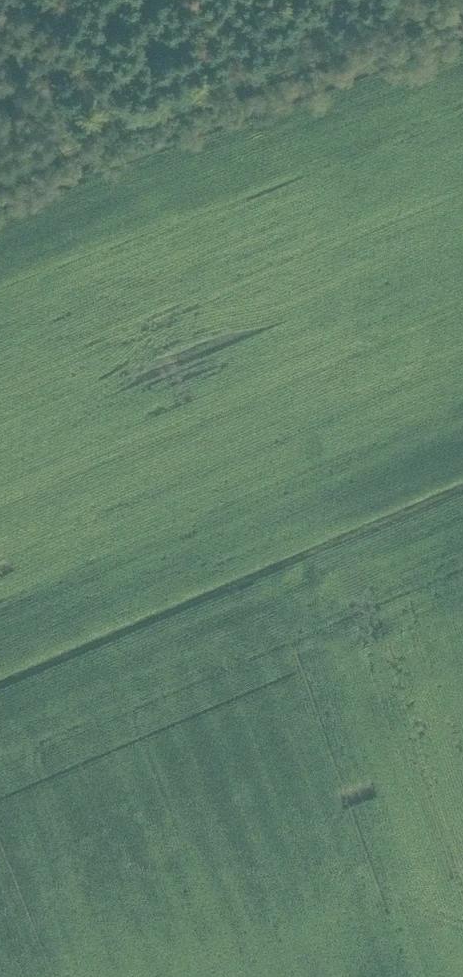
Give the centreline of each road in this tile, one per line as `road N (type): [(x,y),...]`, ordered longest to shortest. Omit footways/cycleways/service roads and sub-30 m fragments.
road 1 (track): [(444,0),(0,162)]

